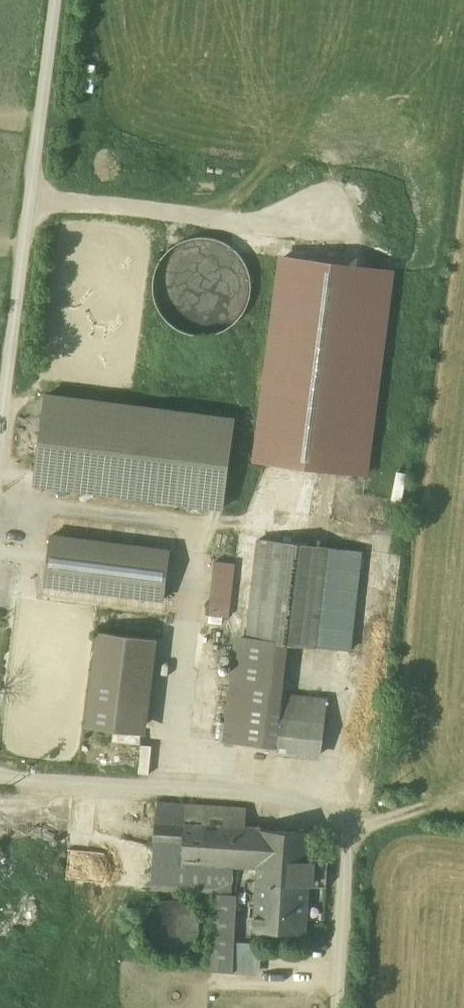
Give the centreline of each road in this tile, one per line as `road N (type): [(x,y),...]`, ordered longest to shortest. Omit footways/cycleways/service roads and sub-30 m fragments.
road 1 (unclassified): [(0,770),(318,798),(351,839),(343,1007)]
road 2 (unclassified): [(58,0),(0,456)]

